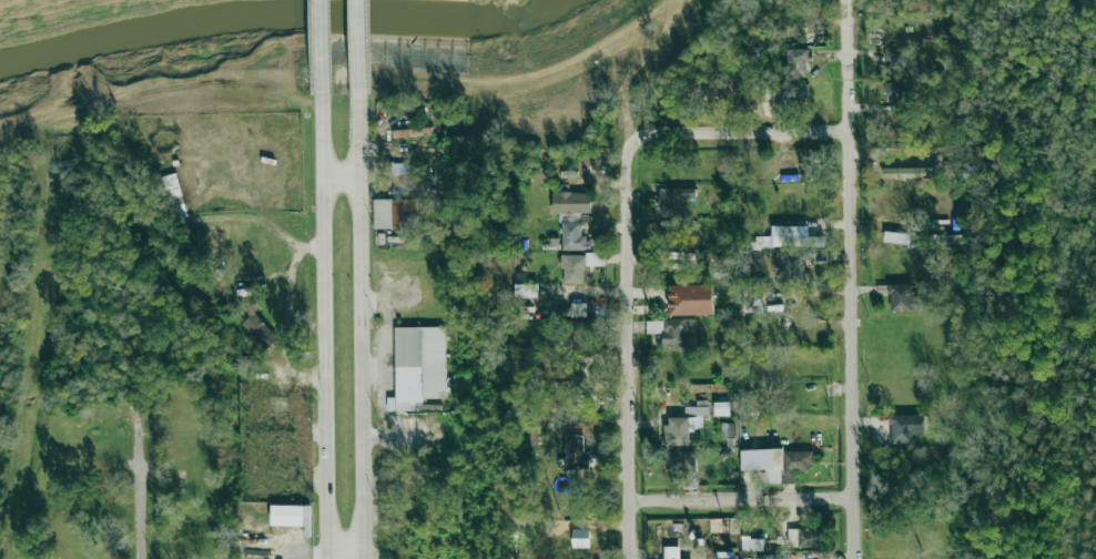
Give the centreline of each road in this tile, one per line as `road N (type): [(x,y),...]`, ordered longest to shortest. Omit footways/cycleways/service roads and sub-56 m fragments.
road 1 (residential): [(858,558),(853,0)]
road 2 (secondary): [(367,558),(358,87)]
road 3 (secondary): [(321,88),(328,558)]
road 4 (residential): [(636,558),(627,167),(643,140)]
road 5 (residential): [(636,500),(857,498)]
road 6 (residential): [(643,140),(853,132)]
road 7 (residential): [(143,558),(141,414)]

